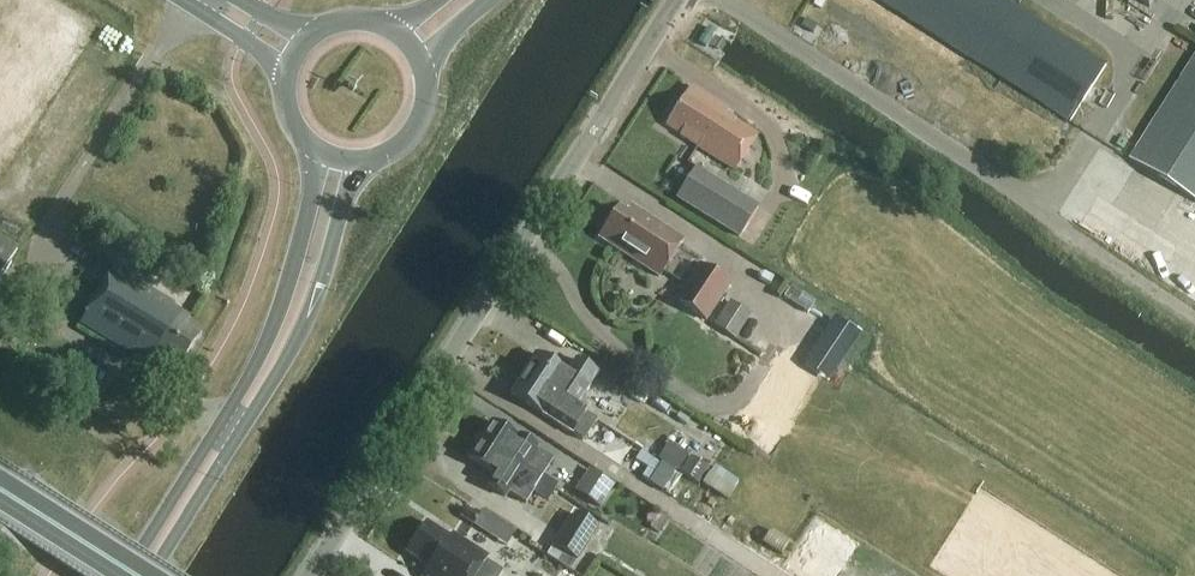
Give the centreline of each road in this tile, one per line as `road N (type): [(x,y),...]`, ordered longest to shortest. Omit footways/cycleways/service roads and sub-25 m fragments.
road 1 (unclassified): [(306,575),(673,0)]
road 2 (primary): [(319,153),(271,323),(123,575)]
road 3 (primary): [(149,575),(299,338),(361,163)]
road 4 (trunk): [(134,575),(0,491)]
road 5 (primary): [(361,163),(392,153),(415,131),(426,101),(423,69)]

